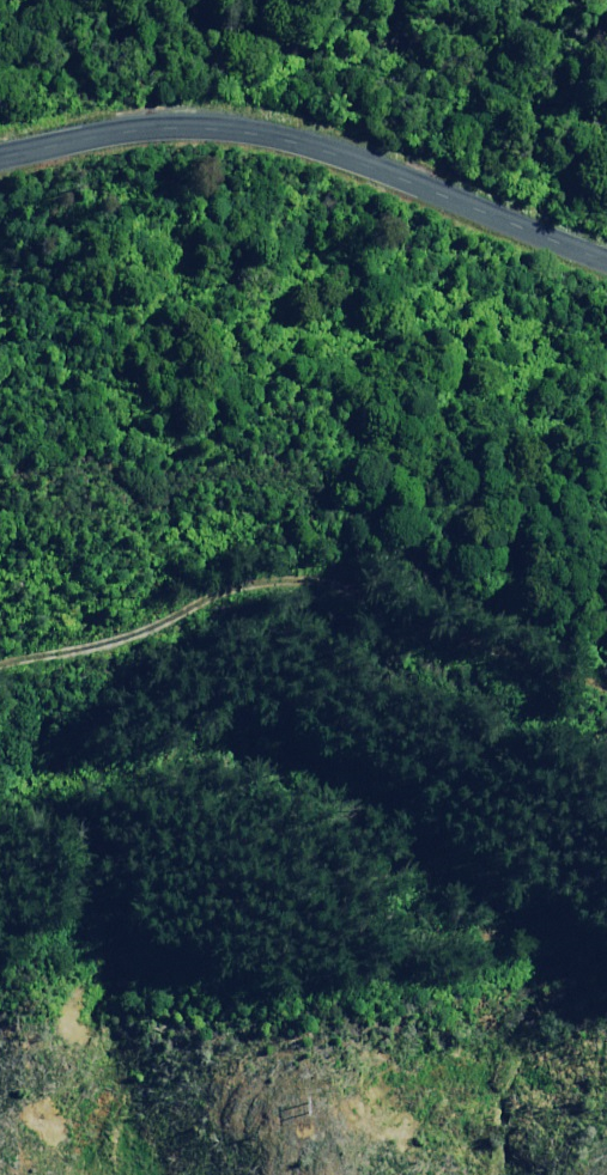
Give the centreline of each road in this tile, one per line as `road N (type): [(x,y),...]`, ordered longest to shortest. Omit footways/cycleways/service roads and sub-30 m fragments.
road 1 (track): [(606,661),(513,608),(348,549),(233,564),(0,658)]
road 2 (tertiary): [(0,137),(133,104),(241,97),(340,124),(606,231)]

